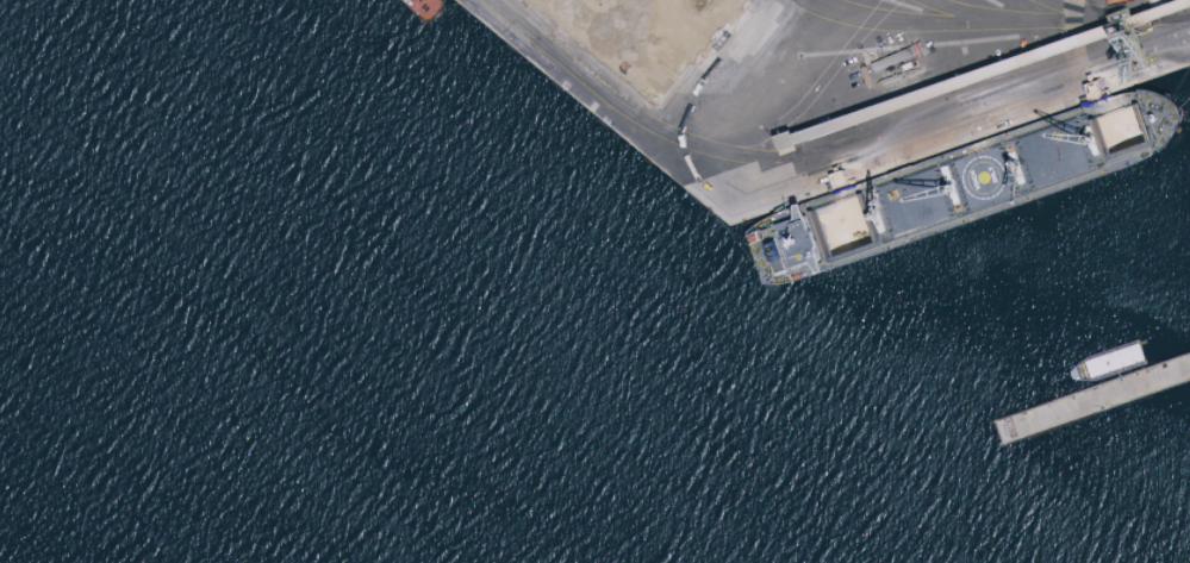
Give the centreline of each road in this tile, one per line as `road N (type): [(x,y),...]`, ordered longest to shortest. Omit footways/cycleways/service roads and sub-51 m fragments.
road 1 (residential): [(891,0),(704,176),(492,0)]

